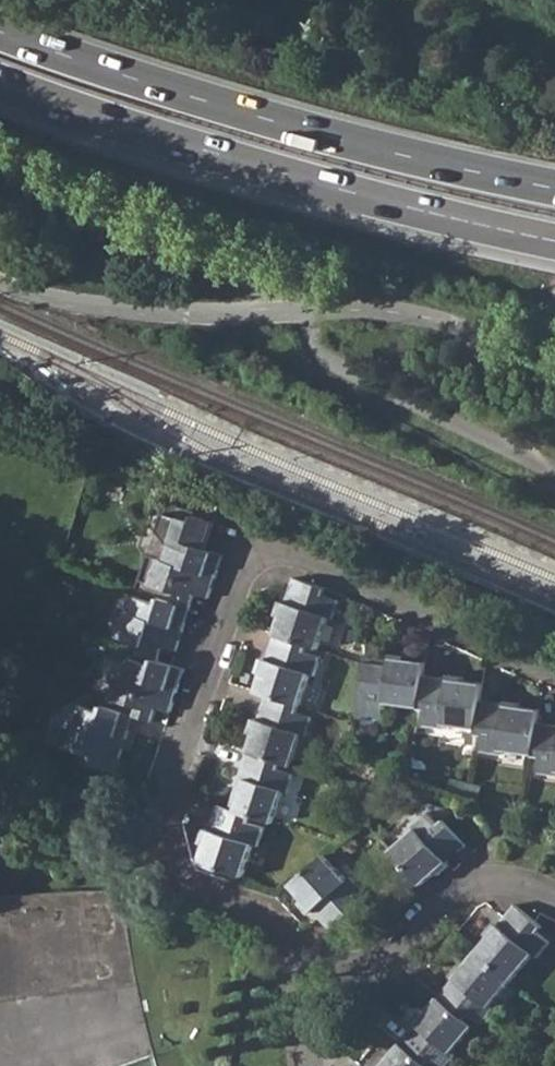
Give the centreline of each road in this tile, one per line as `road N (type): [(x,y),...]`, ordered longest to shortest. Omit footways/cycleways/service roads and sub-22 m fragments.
road 1 (residential): [(309,961),(272,924),(192,891),(174,828),(176,796),(257,561),(294,554),(554,673)]
road 2 (trunk): [(0,81),(215,153),(554,240)]
road 3 (trunk): [(554,188),(206,101),(0,30)]
road 4 (residential): [(554,899),(503,887),(469,896),(394,958),(355,977)]

